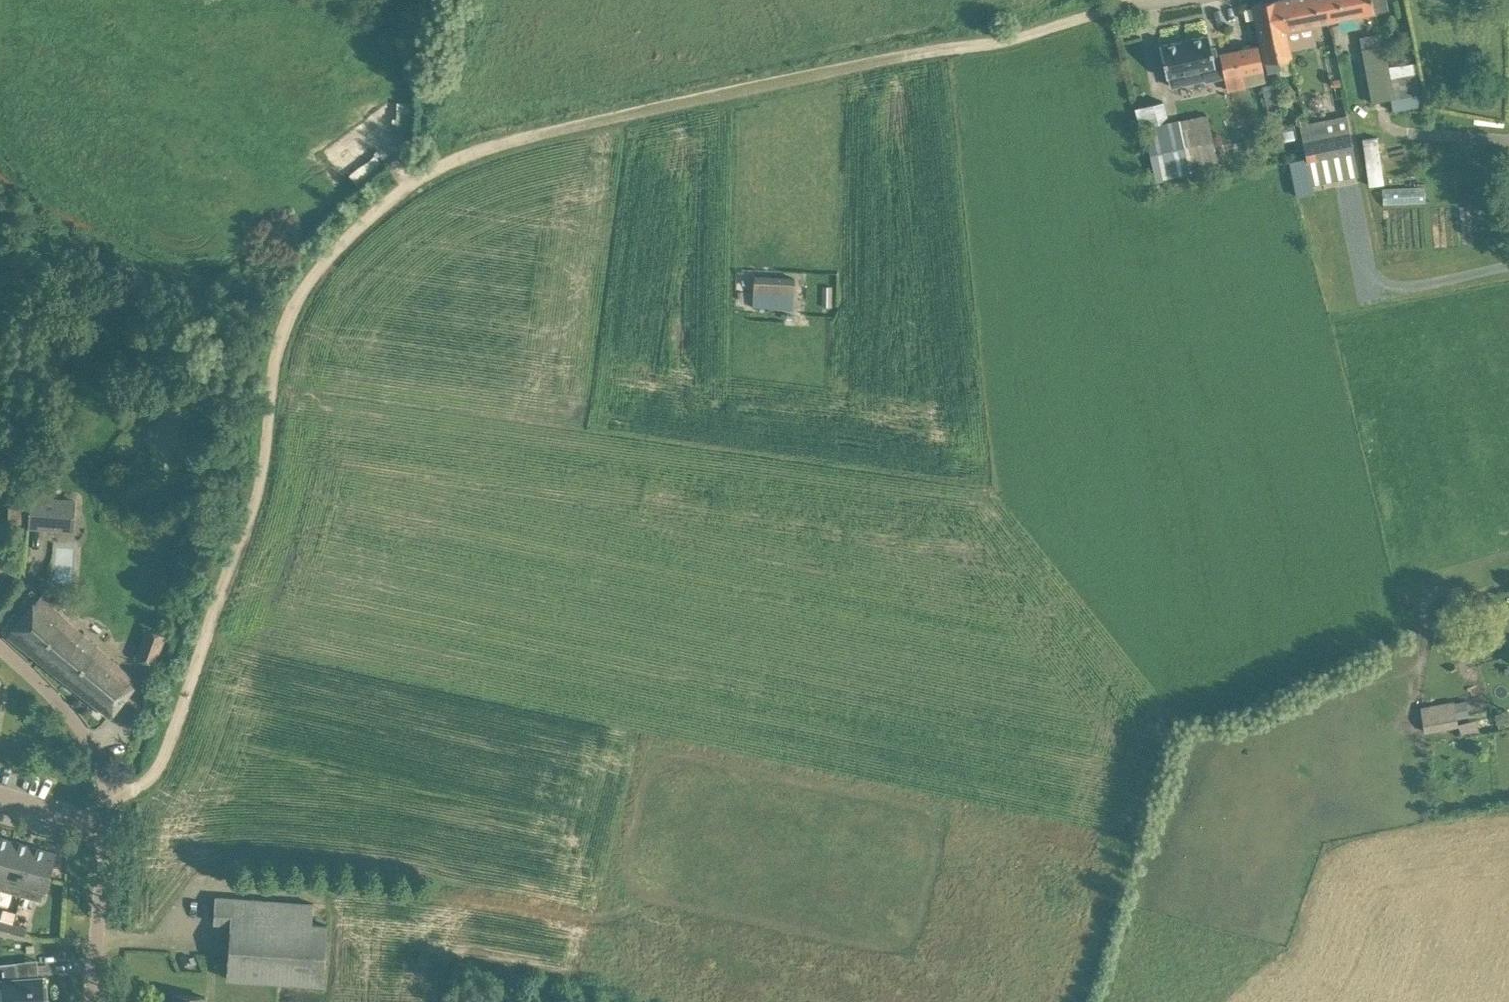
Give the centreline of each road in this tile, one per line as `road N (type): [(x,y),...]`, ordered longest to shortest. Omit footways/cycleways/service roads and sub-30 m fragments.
road 1 (track): [(108,791),(139,791),(161,760),(264,461),(276,343),(290,306),(345,233),(436,171),(513,142),(1135,4)]
road 2 (residential): [(104,824),(108,791),(87,734),(0,644)]
road 3 (unclassified): [(93,1001),(104,824)]

